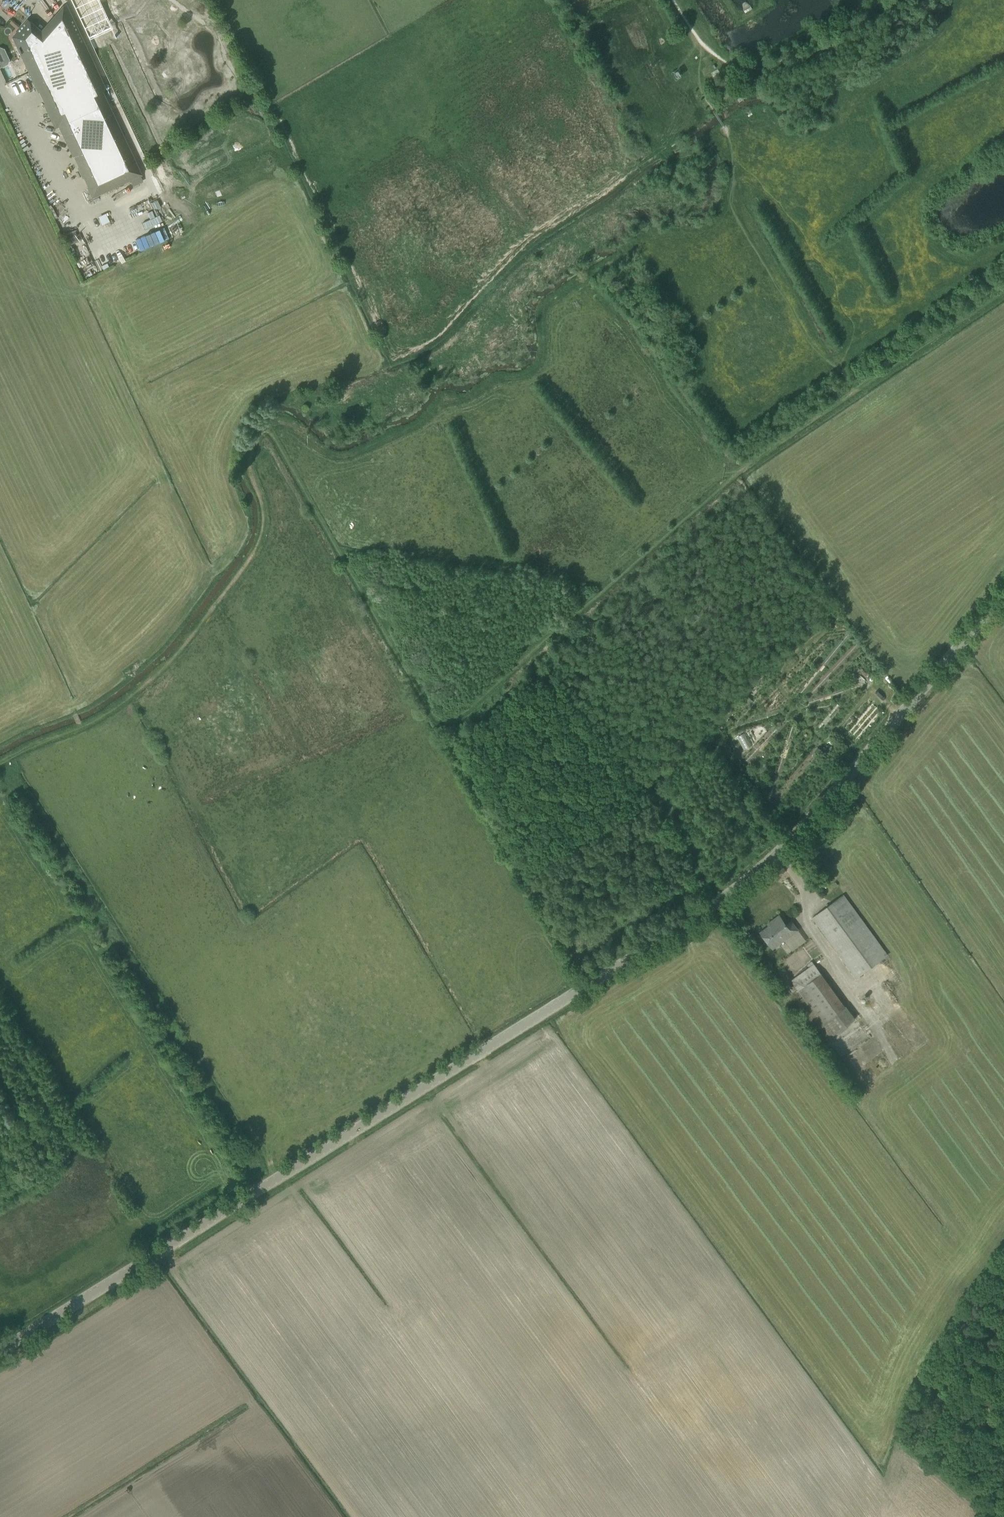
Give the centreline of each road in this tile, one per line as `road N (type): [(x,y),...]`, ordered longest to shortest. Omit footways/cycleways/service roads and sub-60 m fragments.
road 1 (unclassified): [(0,1352),(673,938),(773,866),(1003,595)]
road 2 (track): [(0,763),(124,702),(185,646),(260,541),(251,454),(267,426)]

